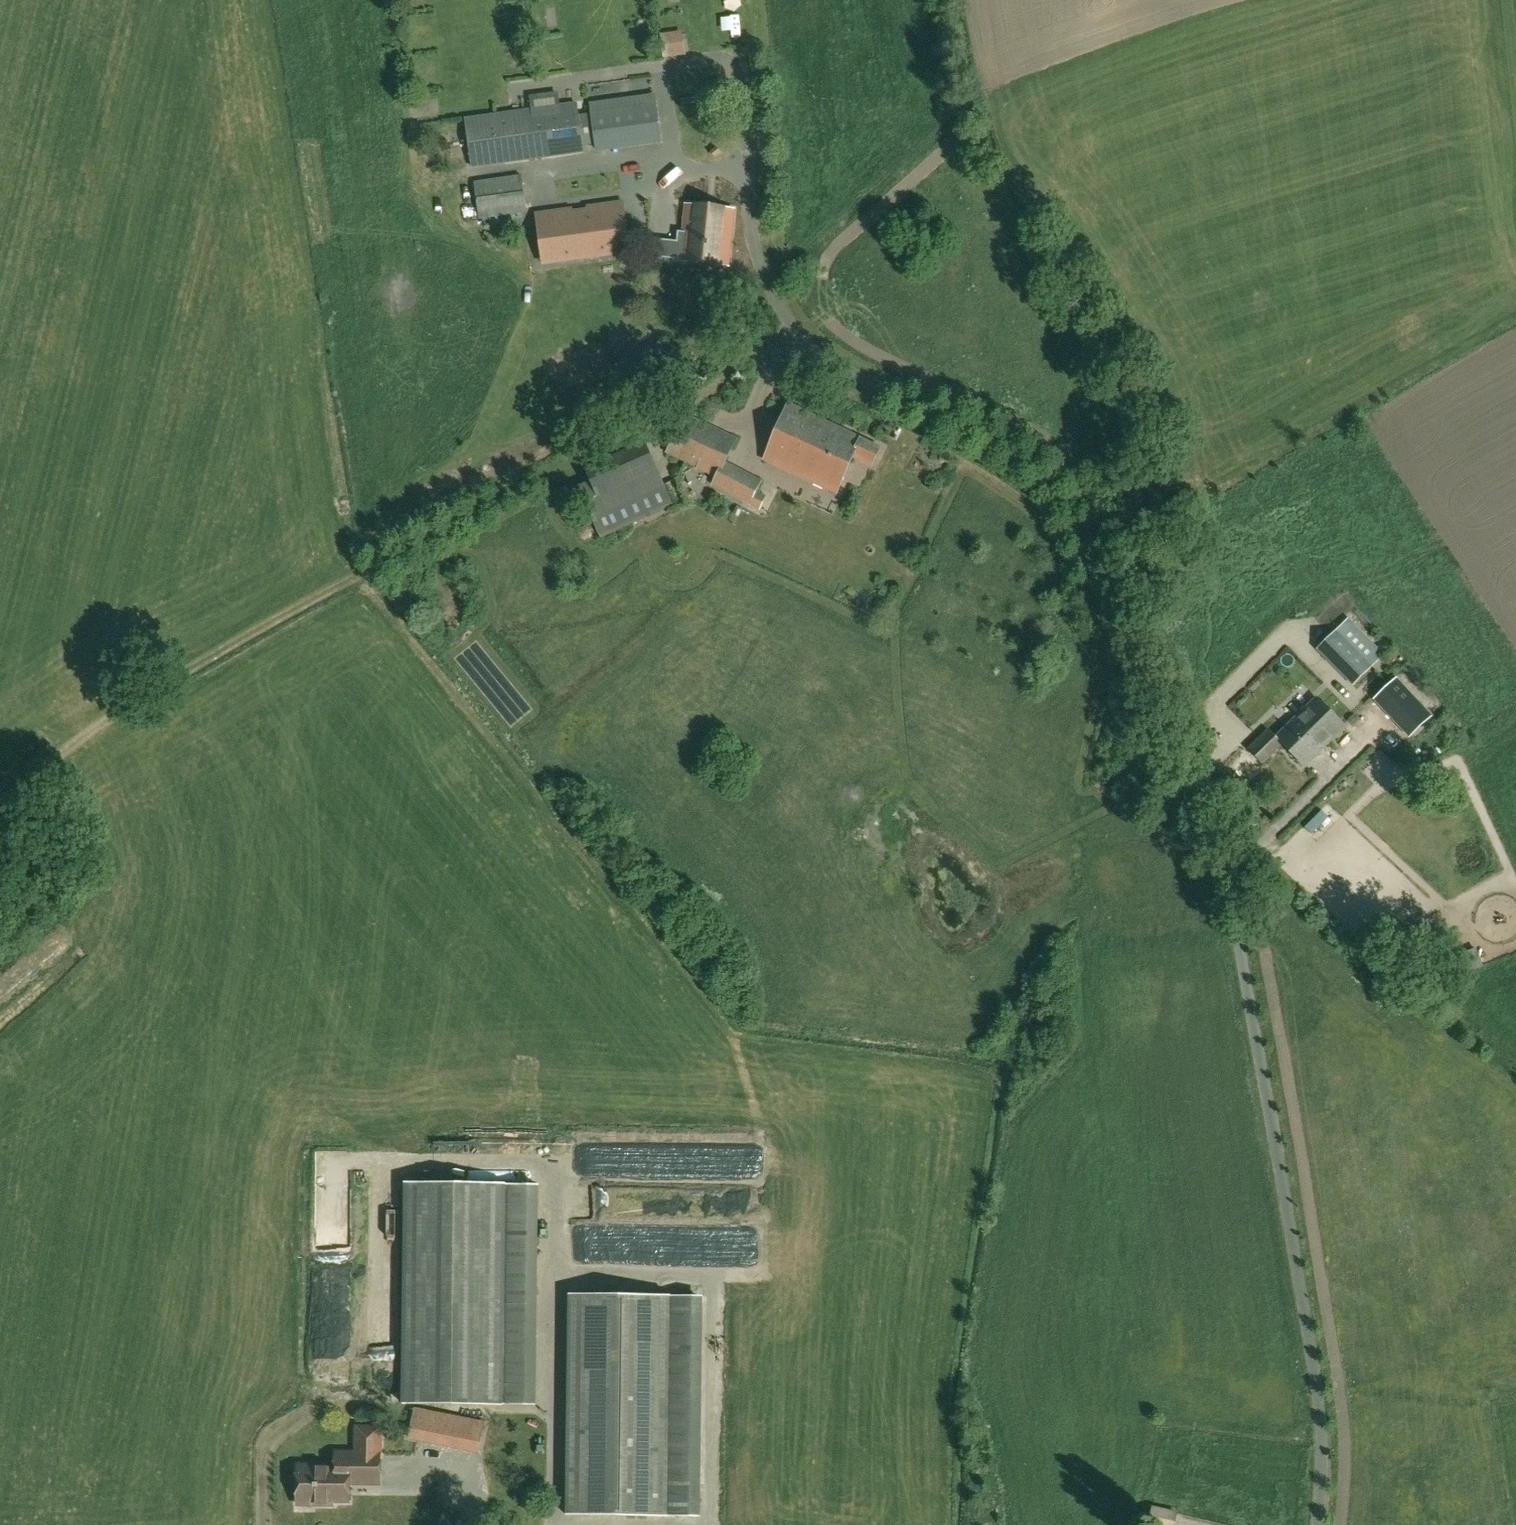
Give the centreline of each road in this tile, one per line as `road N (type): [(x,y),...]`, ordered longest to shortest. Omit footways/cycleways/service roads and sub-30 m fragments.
road 1 (residential): [(1319,1524),(1318,1390),(1242,928),(1228,871),(1119,600),(1050,481),(1014,450),(808,353),(789,336),(766,290)]
road 2 (track): [(0,816),(109,720),(237,644),(699,399),(731,375),(766,290)]

